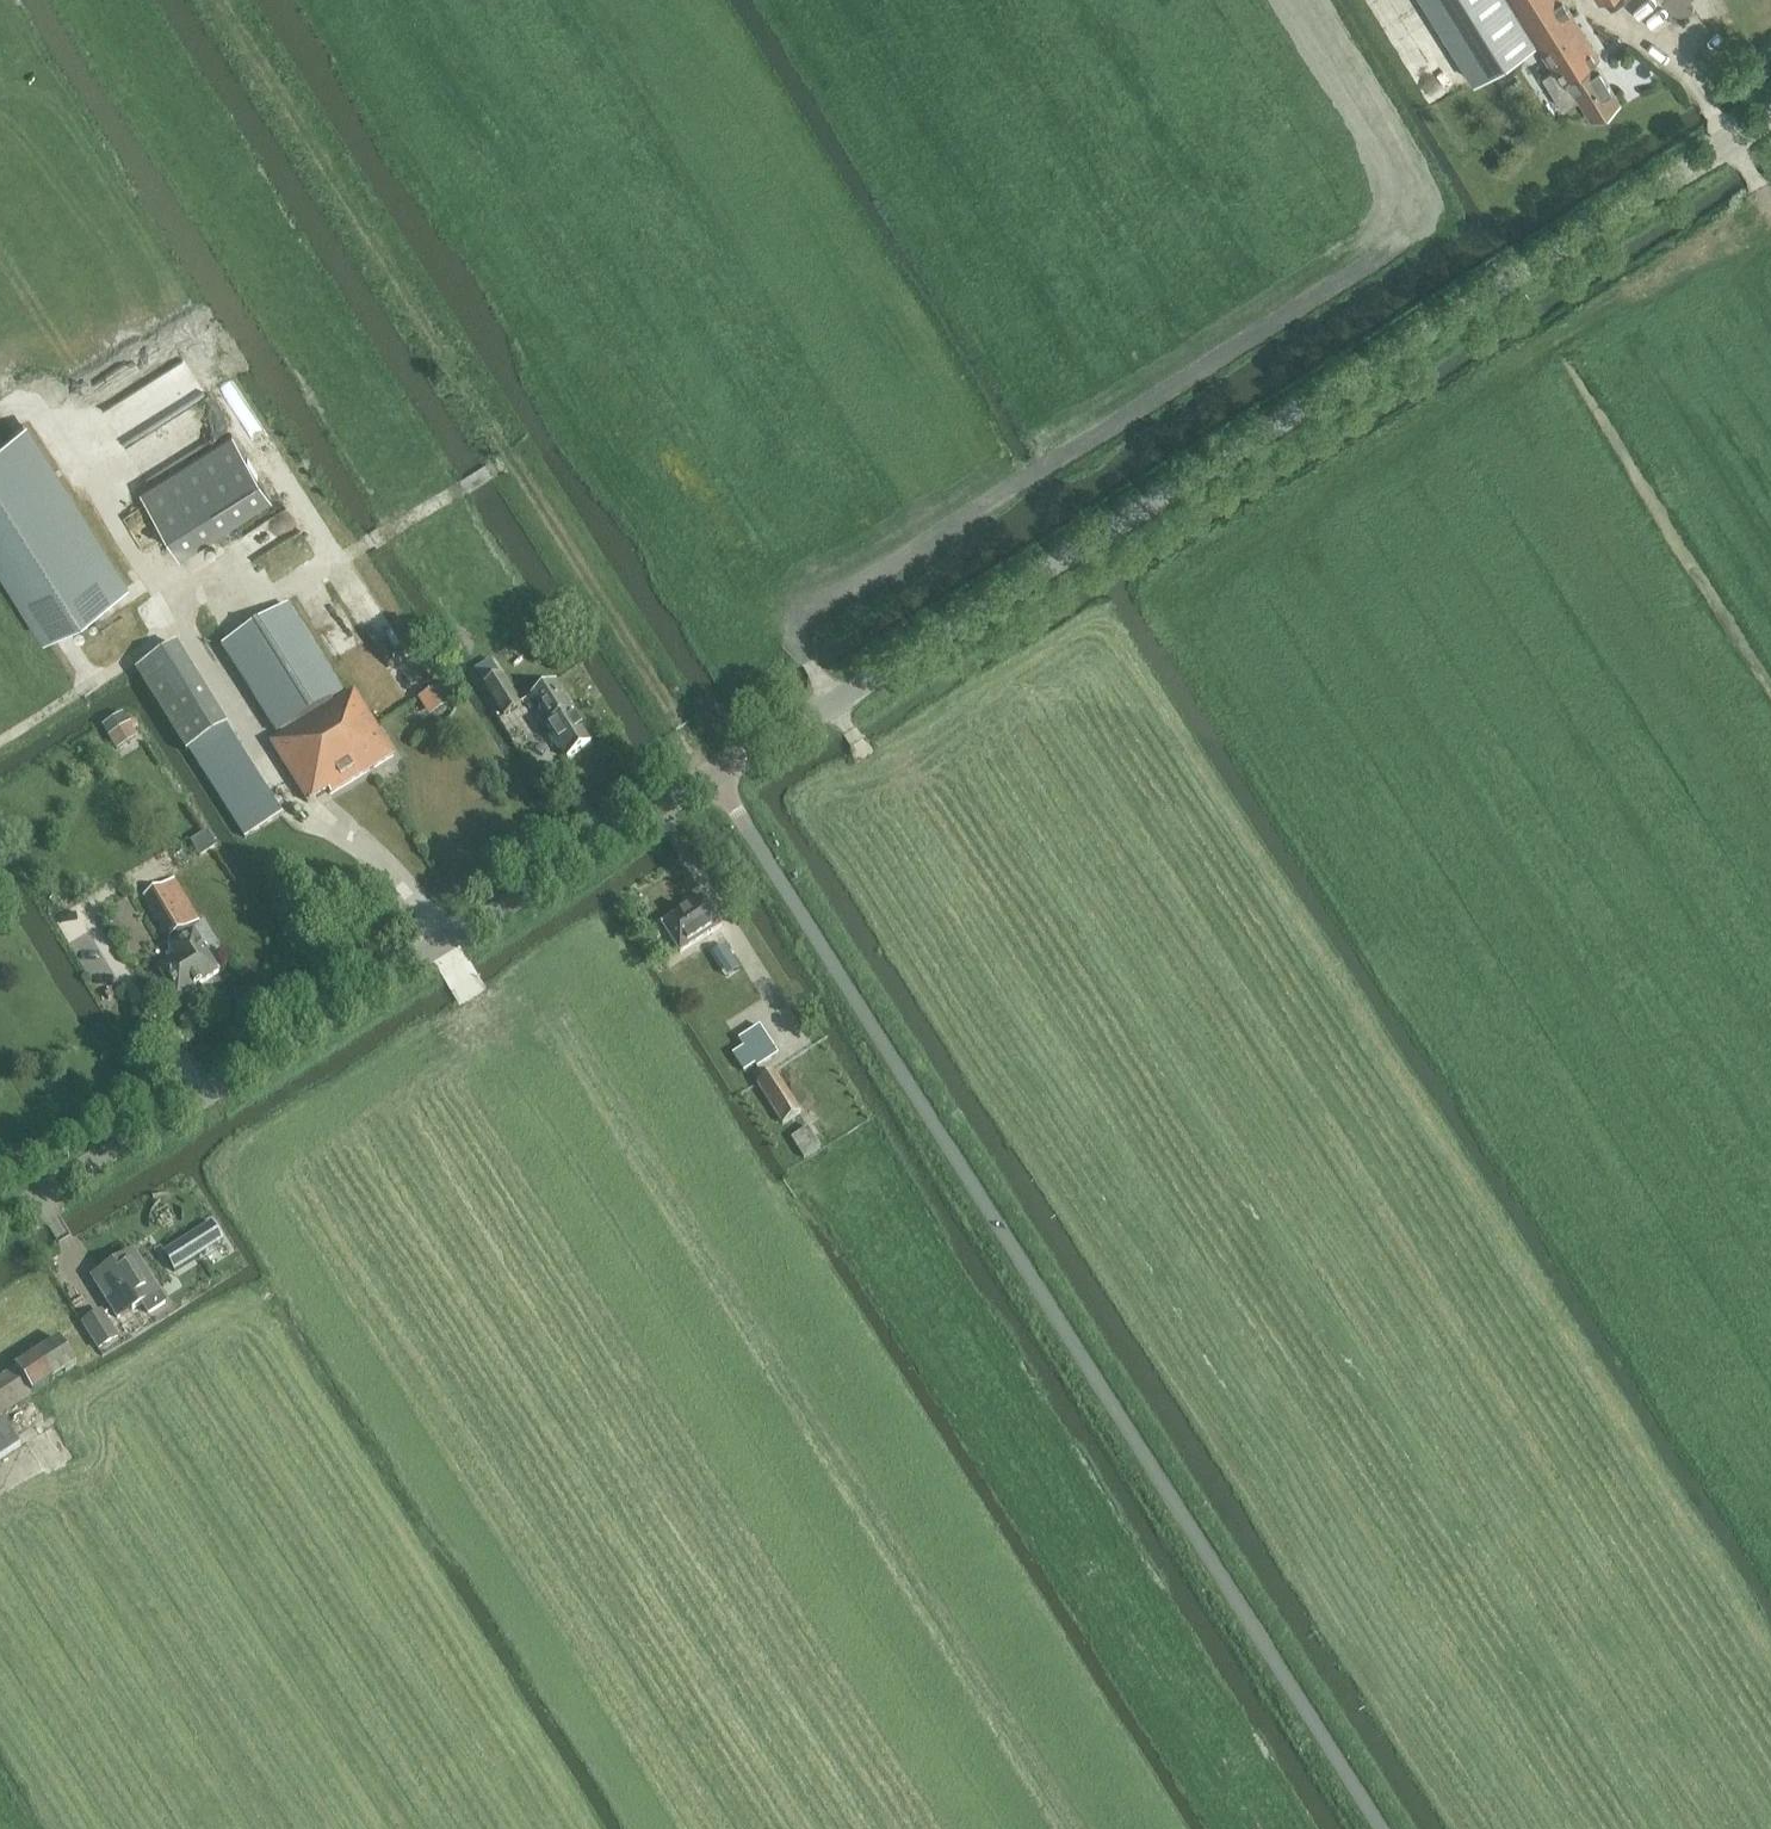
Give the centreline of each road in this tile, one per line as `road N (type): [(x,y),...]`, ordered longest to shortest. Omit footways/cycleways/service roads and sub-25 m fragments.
road 1 (tertiary): [(0,1222),(1770,118)]
road 2 (track): [(503,462),(198,641),(305,821),(361,839),(416,888),(448,941)]
road 3 (track): [(503,462),(511,460),(219,0)]
road 4 (track): [(511,460),(720,774)]

